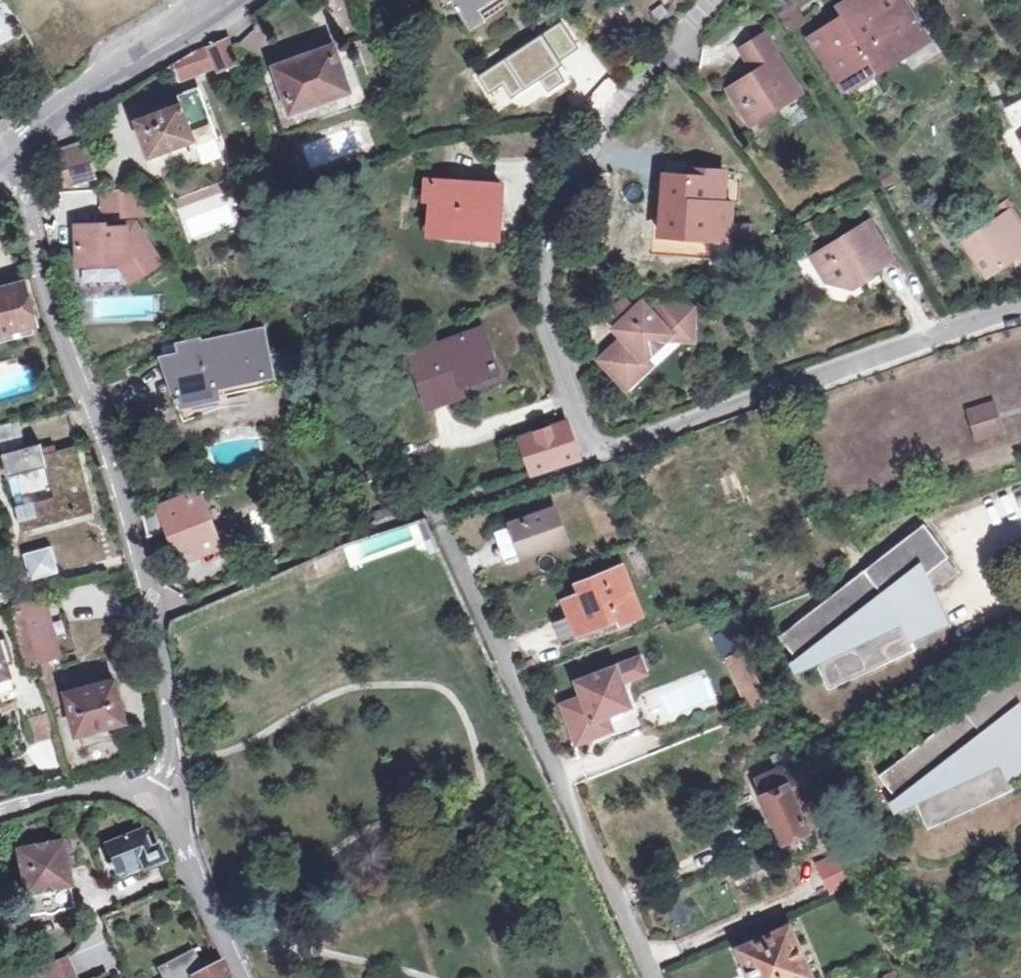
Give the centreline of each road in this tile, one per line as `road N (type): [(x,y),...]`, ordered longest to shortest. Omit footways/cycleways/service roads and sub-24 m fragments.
road 1 (residential): [(589,458),(545,321),(542,267),(554,213),(587,142),(710,0)]
road 2 (residential): [(432,509),(653,977)]
road 3 (residential): [(0,170),(24,196),(154,616)]
road 4 (residential): [(1020,308),(589,458)]
road 5 (residential): [(432,509),(154,616)]
road 6 (secondary): [(0,164),(30,130),(223,9)]
road 7 (residential): [(149,798),(173,823),(246,977)]
road 8 (residential): [(154,616),(173,762),(149,798)]
road 9 (residential): [(589,458),(432,509)]
road 10 (residential): [(0,812),(120,783),(149,798)]

